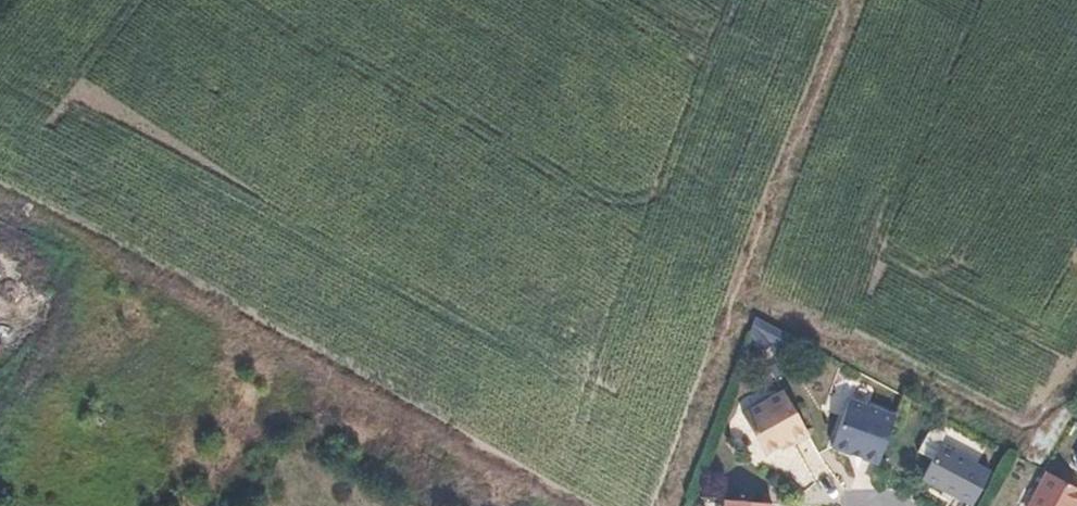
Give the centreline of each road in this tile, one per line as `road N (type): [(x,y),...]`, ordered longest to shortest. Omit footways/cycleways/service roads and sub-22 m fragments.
road 1 (track): [(667,505),(832,38),(837,0)]

